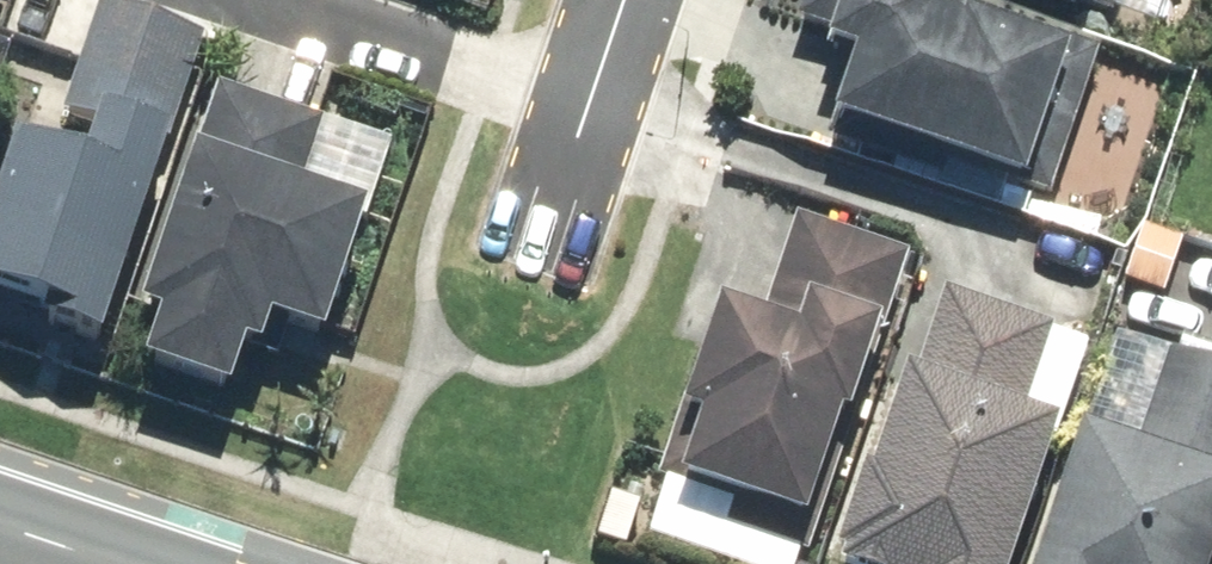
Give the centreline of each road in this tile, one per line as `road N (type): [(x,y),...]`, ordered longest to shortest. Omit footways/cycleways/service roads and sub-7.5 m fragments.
road 1 (residential): [(322,0),(600,90)]
road 2 (residential): [(548,251),(600,90)]

